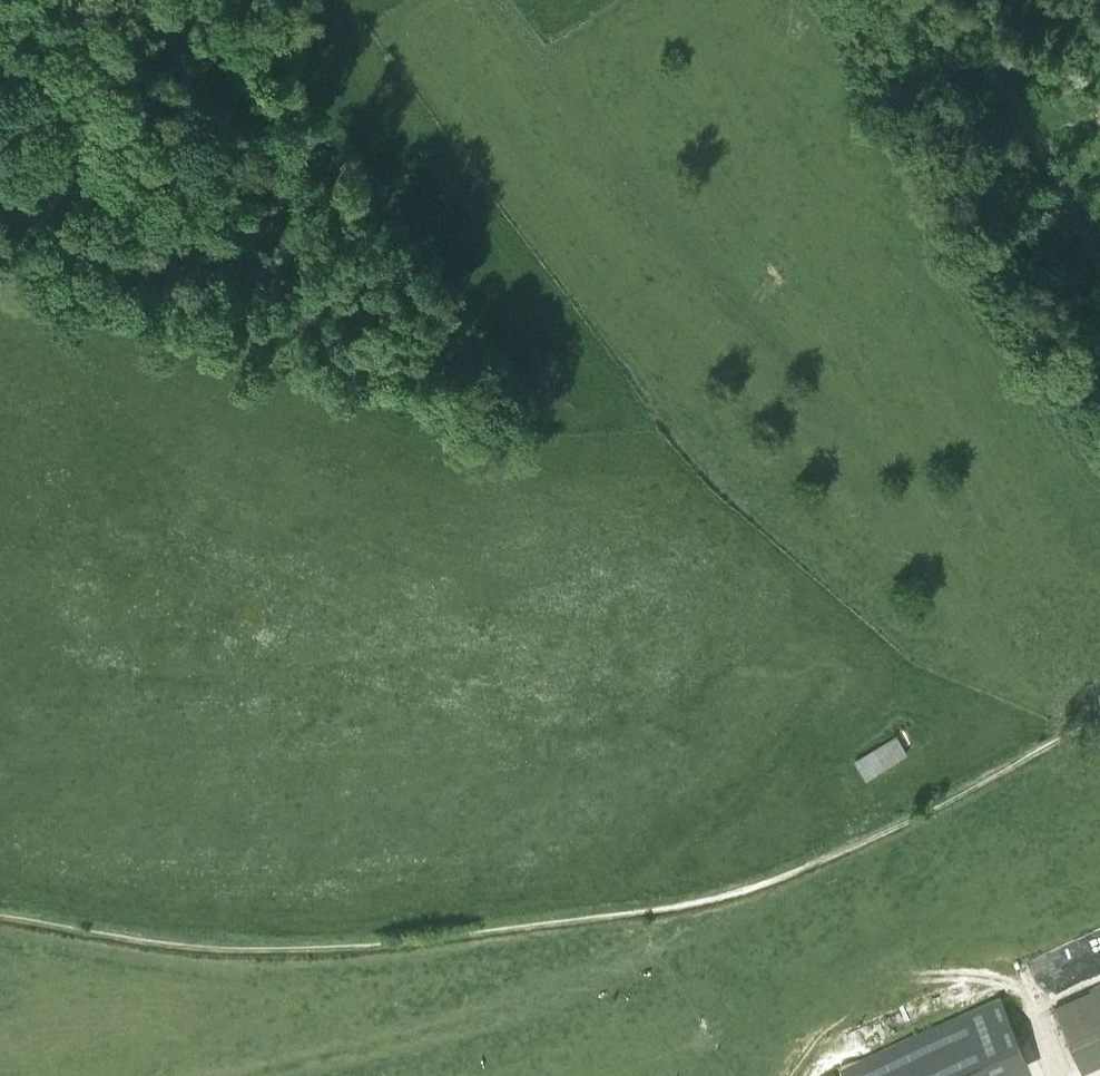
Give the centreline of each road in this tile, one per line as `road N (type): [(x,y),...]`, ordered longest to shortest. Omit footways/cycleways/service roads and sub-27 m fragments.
road 1 (track): [(0,915),(185,946),(293,948),(673,908),(793,874),(1099,722)]
road 2 (track): [(1099,266),(1018,111),(972,0)]

